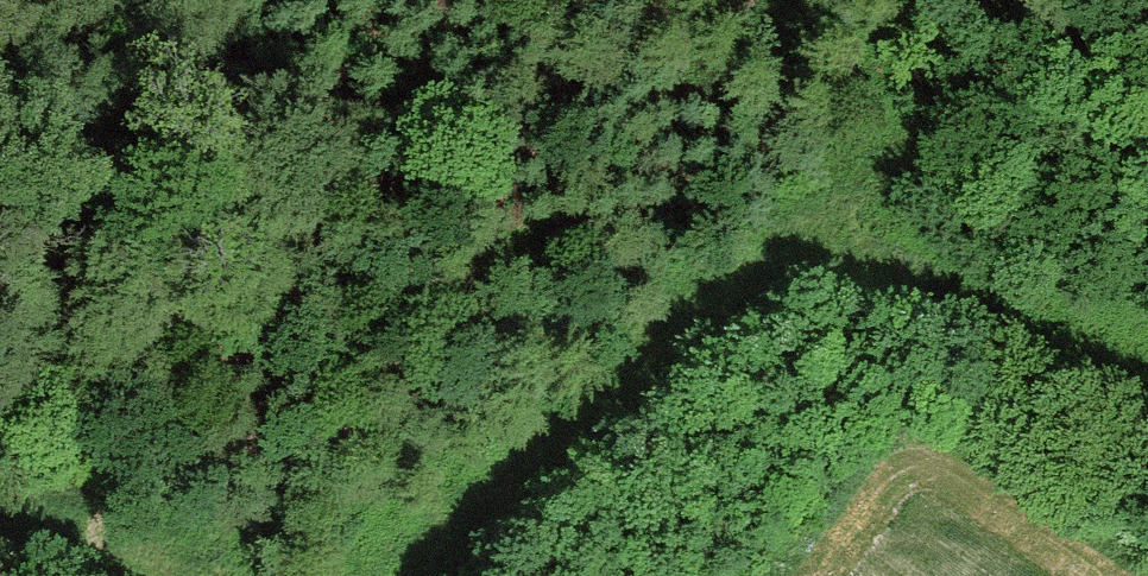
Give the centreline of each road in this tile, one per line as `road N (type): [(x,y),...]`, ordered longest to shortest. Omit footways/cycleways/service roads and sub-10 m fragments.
road 1 (track): [(1051,0),(941,113),(666,340),(405,575)]
road 2 (track): [(1147,334),(1111,335),(811,223)]
road 3 (track): [(136,575),(0,535)]

